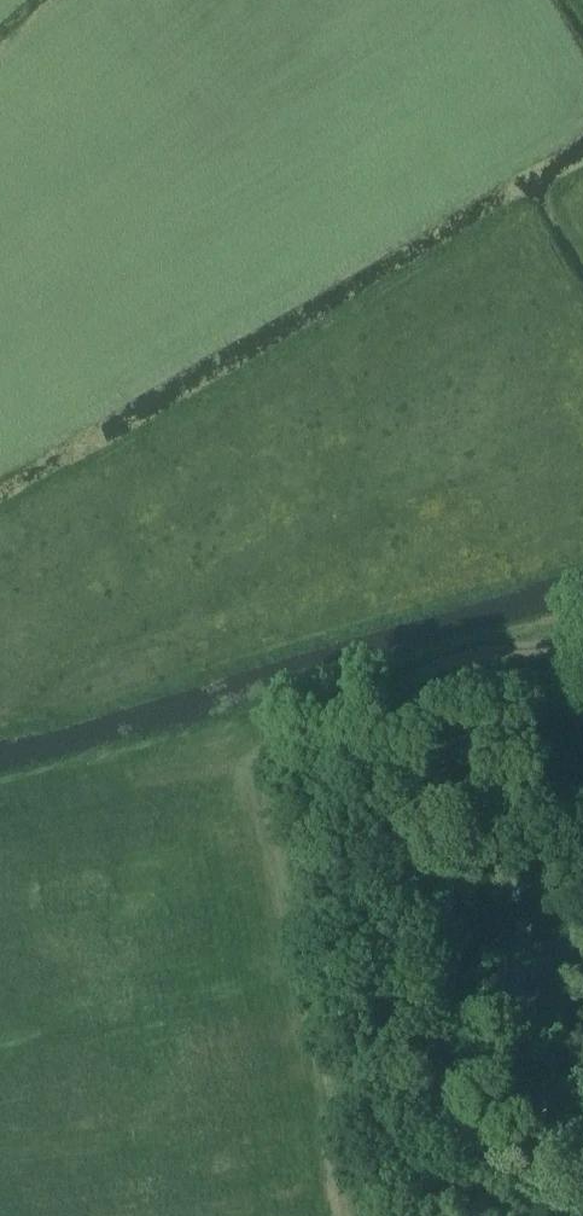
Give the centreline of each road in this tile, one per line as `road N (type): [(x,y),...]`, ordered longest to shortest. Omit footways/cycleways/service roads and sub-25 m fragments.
road 1 (track): [(582,651),(484,659),(393,692),(263,762),(340,1215)]

